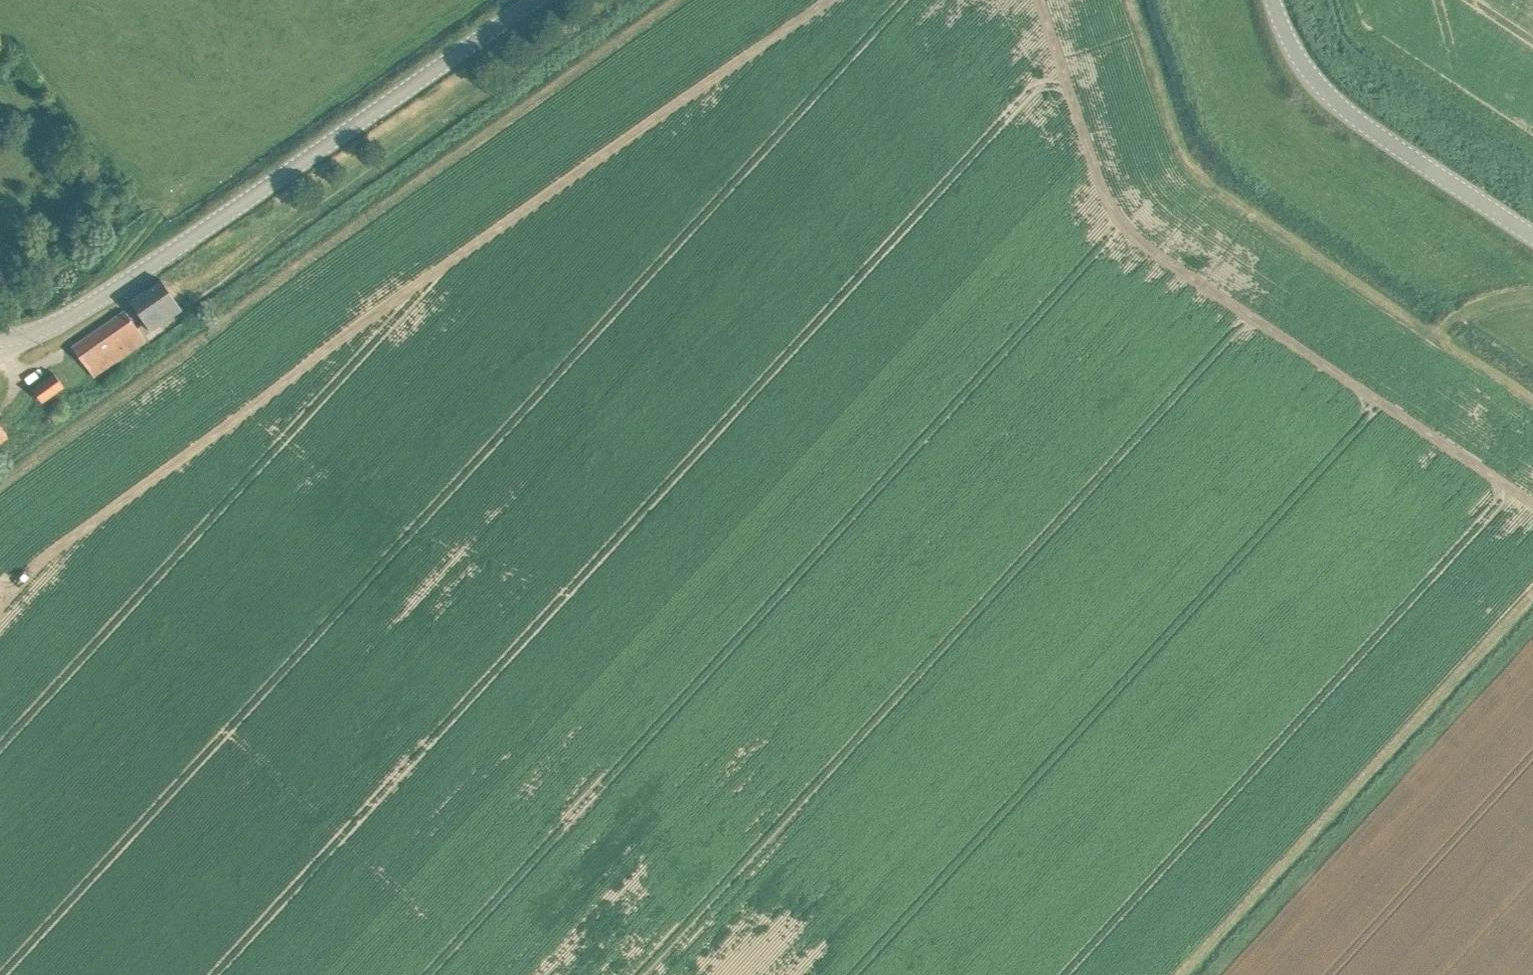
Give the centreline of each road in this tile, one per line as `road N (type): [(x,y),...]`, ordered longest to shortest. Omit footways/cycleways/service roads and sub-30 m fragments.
road 1 (tertiary): [(0,339),(72,316),(533,0)]
road 2 (tertiary): [(1532,238),(1363,128),(1317,82),(1286,33),(1277,0)]

